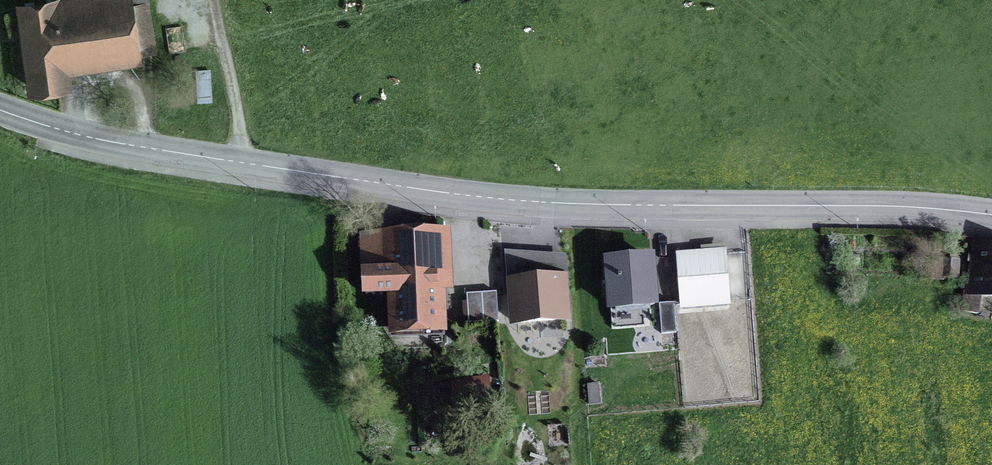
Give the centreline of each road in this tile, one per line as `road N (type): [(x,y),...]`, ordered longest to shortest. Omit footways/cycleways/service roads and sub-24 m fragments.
road 1 (tertiary): [(991,217),(884,207),(518,201),(240,163),(70,133),(0,109)]
road 2 (track): [(240,163),(213,0)]

